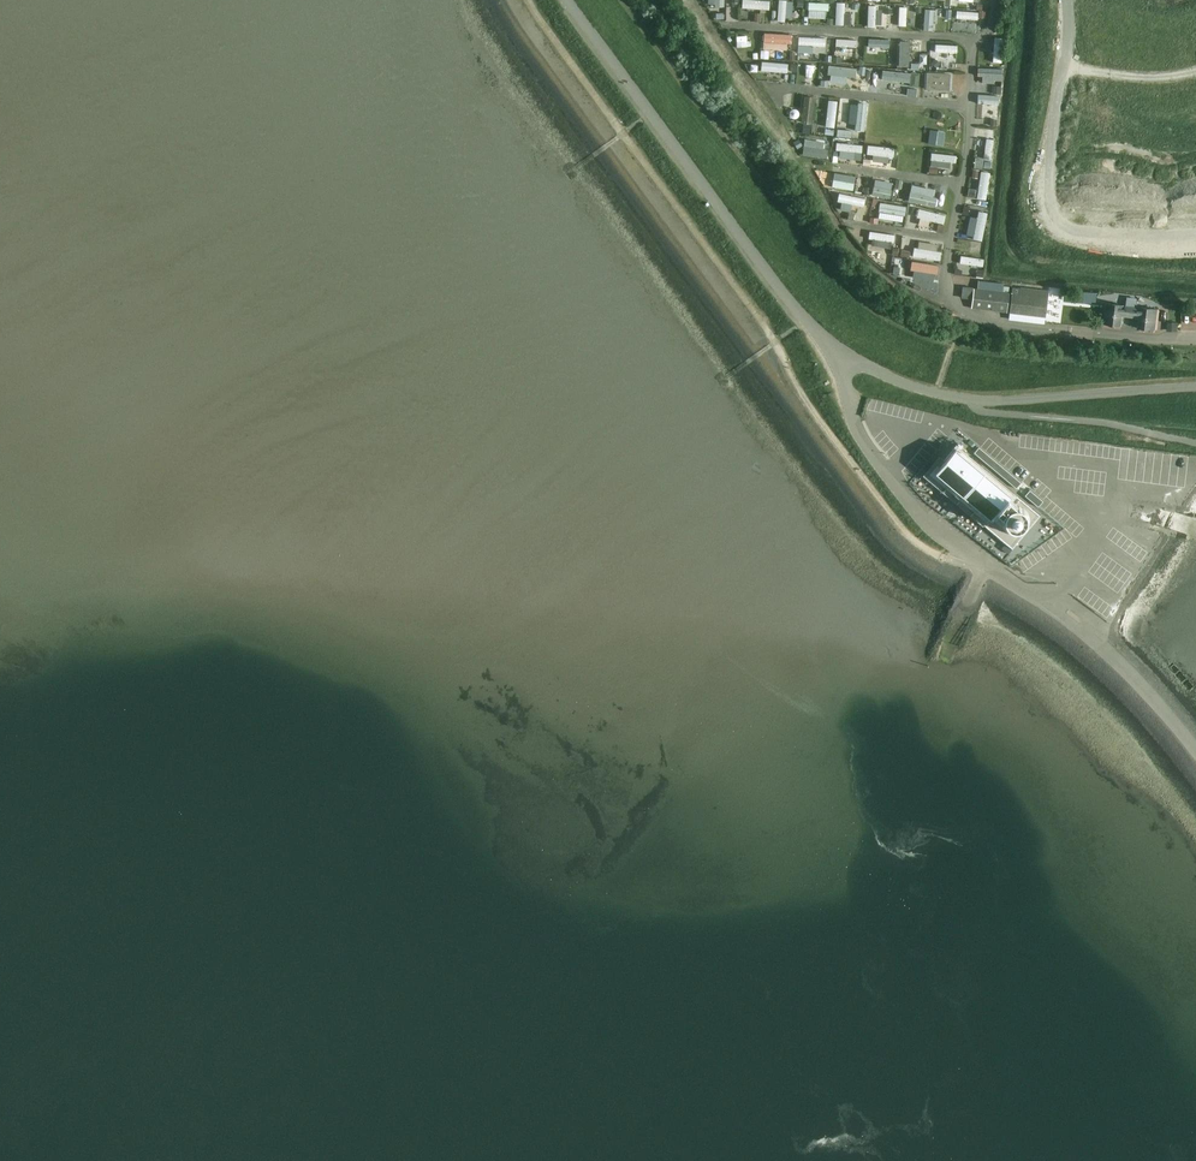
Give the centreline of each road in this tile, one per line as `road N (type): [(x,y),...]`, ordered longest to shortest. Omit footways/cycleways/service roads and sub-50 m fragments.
road 1 (unclassified): [(1195,747),(1086,632),(1053,605),(968,560),(894,489),(858,440),(838,354)]
road 2 (unclassified): [(569,0),(646,111),(838,354)]
road 3 (unclassified): [(838,354),(939,393),(995,402),(1195,385)]

